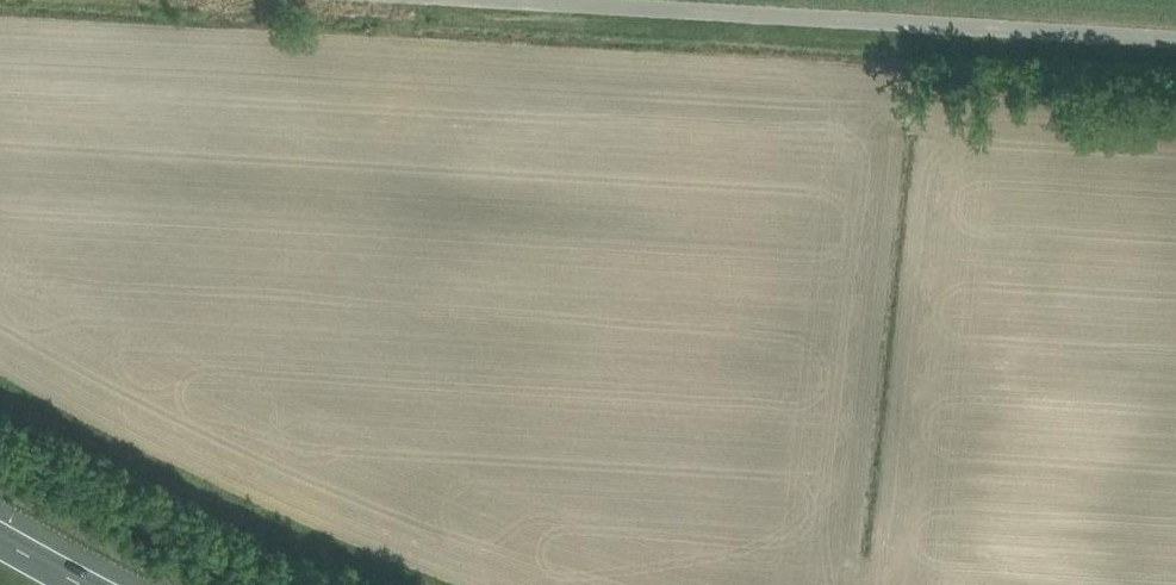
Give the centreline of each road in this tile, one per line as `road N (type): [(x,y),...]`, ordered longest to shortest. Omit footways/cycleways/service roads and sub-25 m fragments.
road 1 (track): [(422,0),(1175,40)]

